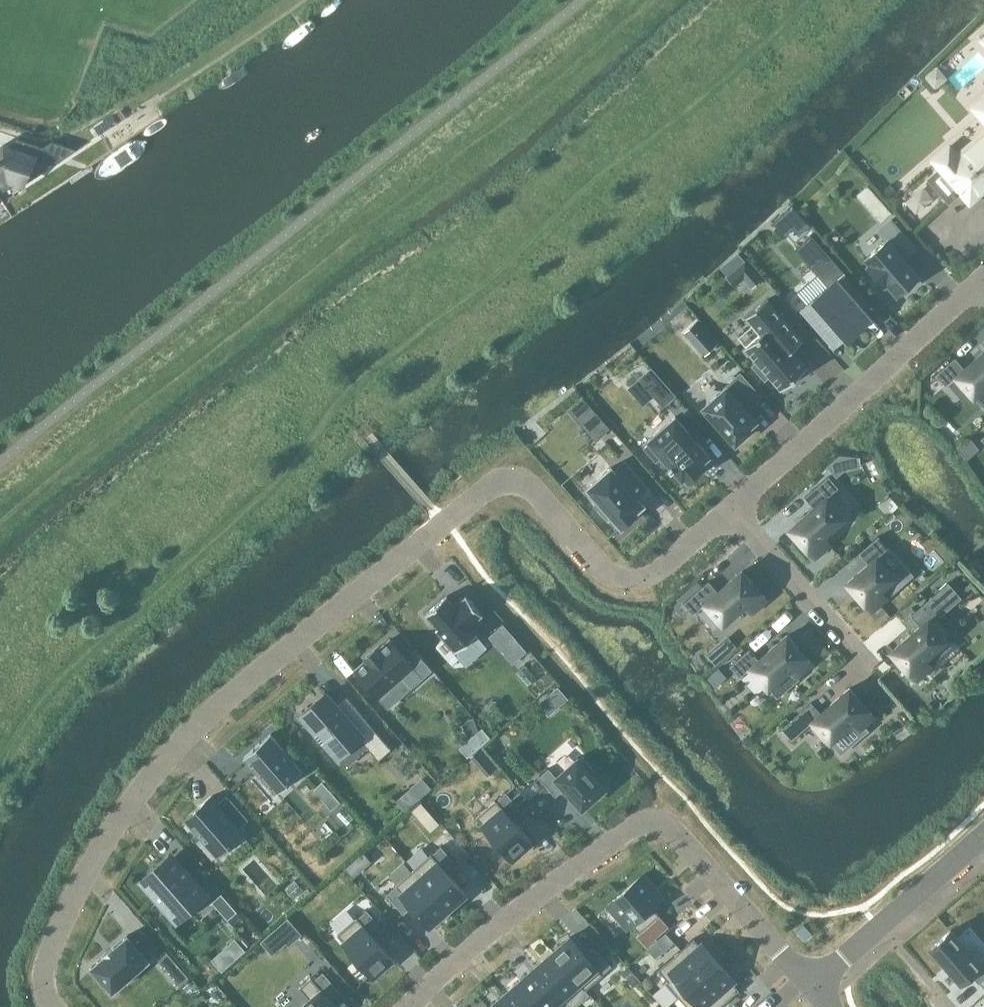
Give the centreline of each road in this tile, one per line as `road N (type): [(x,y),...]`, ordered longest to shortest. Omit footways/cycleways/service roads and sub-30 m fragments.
road 1 (residential): [(730,510),(653,575),(633,581),(601,569),(534,494),(513,486),(481,493),(259,673),(149,781),(60,926),(47,971),(54,1006)]
road 2 (residential): [(408,1006),(503,921),(646,819),(673,829),(812,987)]
road 3 (residential): [(983,285),(730,510)]
road 4 (residential): [(983,835),(812,987)]
road 5 (residential): [(730,510),(868,668)]

